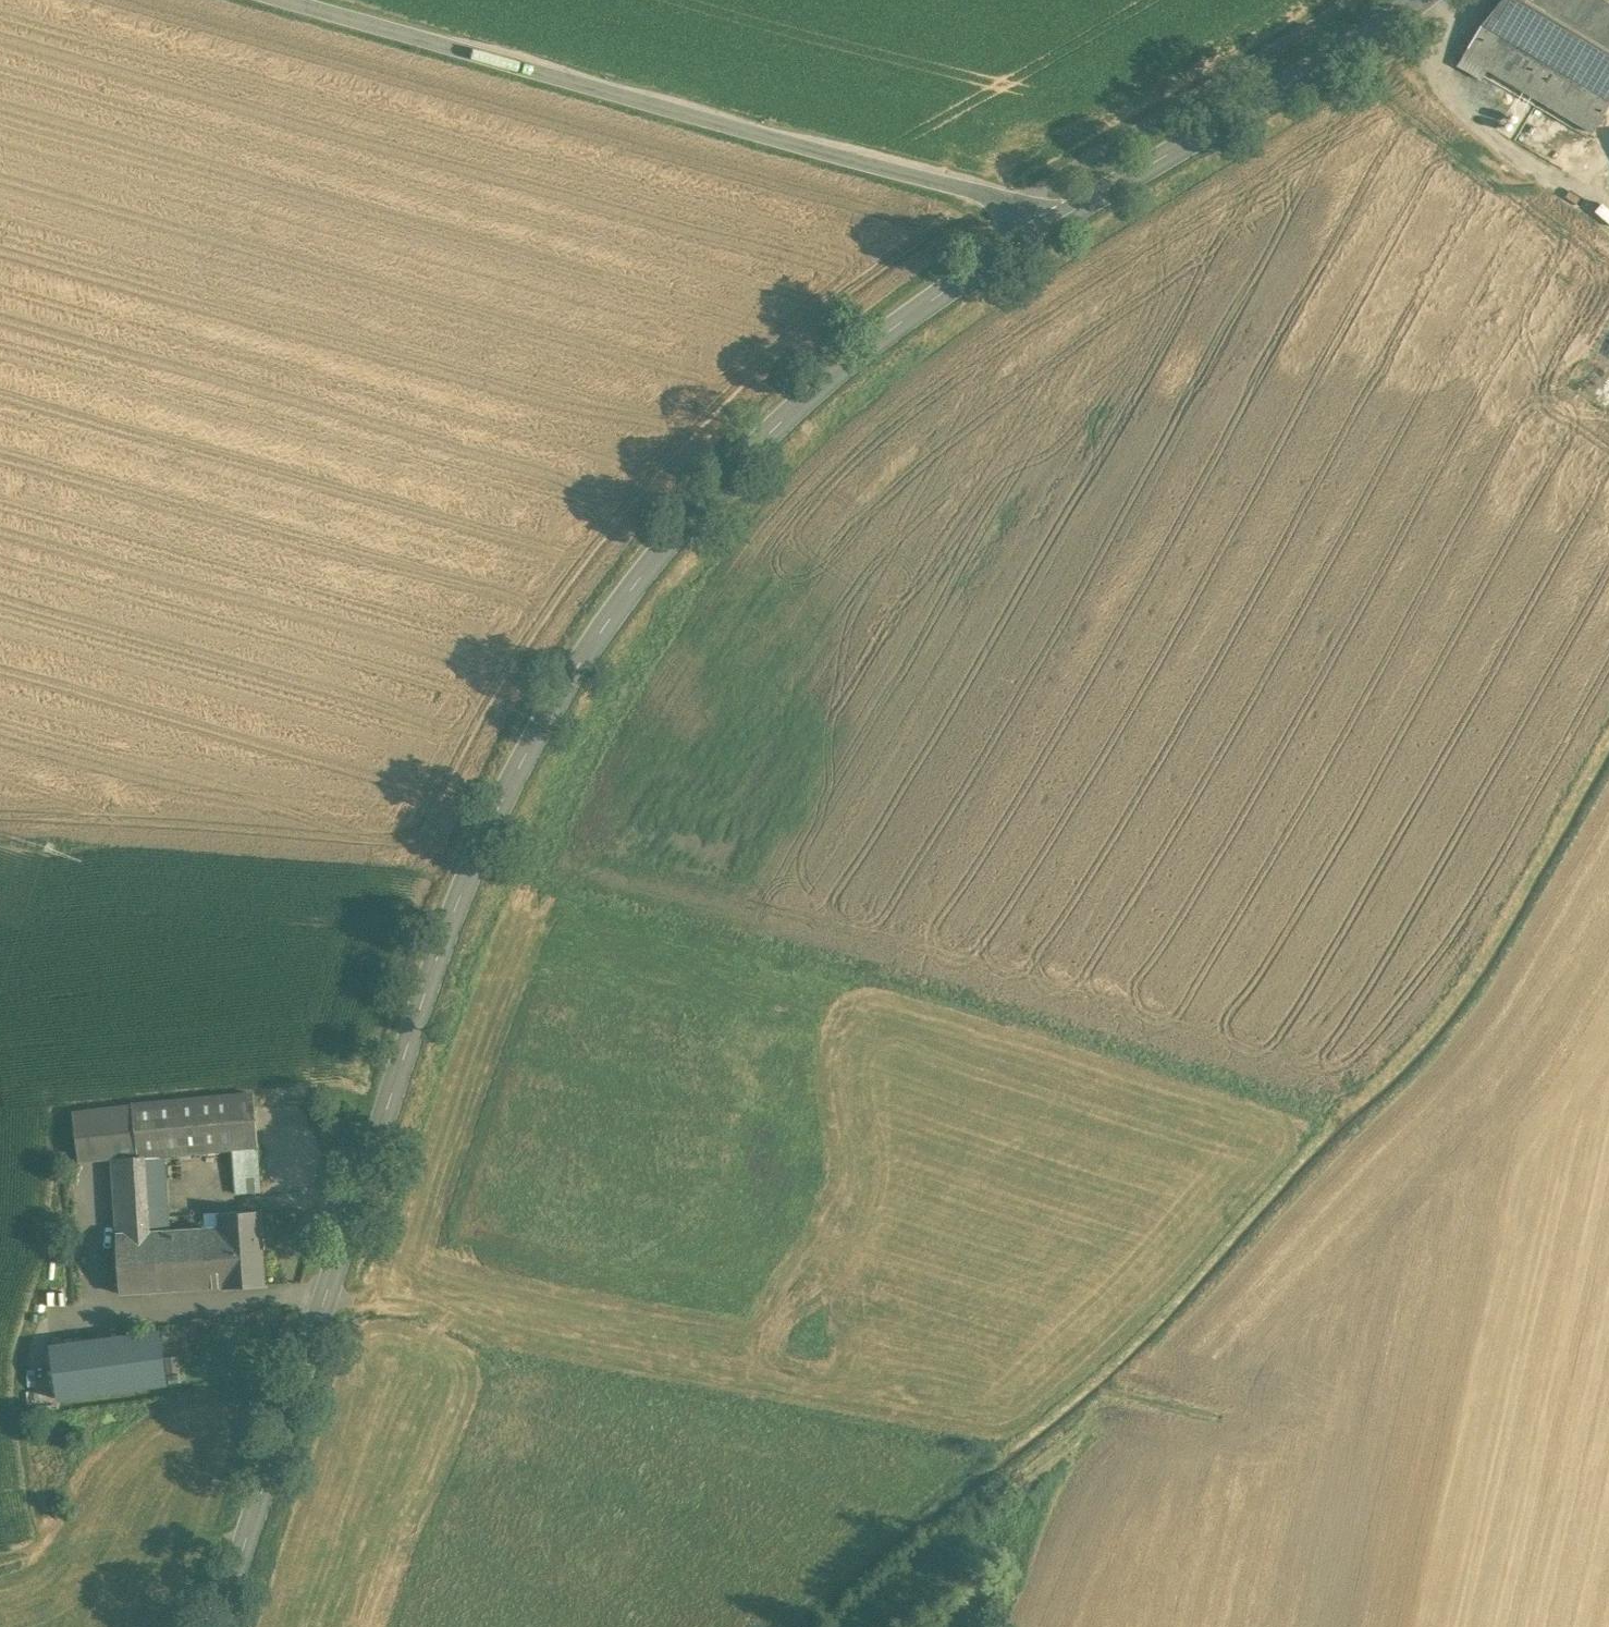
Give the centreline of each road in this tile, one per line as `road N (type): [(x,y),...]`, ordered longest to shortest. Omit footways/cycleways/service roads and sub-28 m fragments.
road 1 (secondary): [(222,1626),(474,862),(584,663),(641,581),(800,405),(1057,217)]
road 2 (tertiary): [(1057,217),(309,0)]
road 3 (secondary): [(1057,217),(1348,51),(1420,0)]

